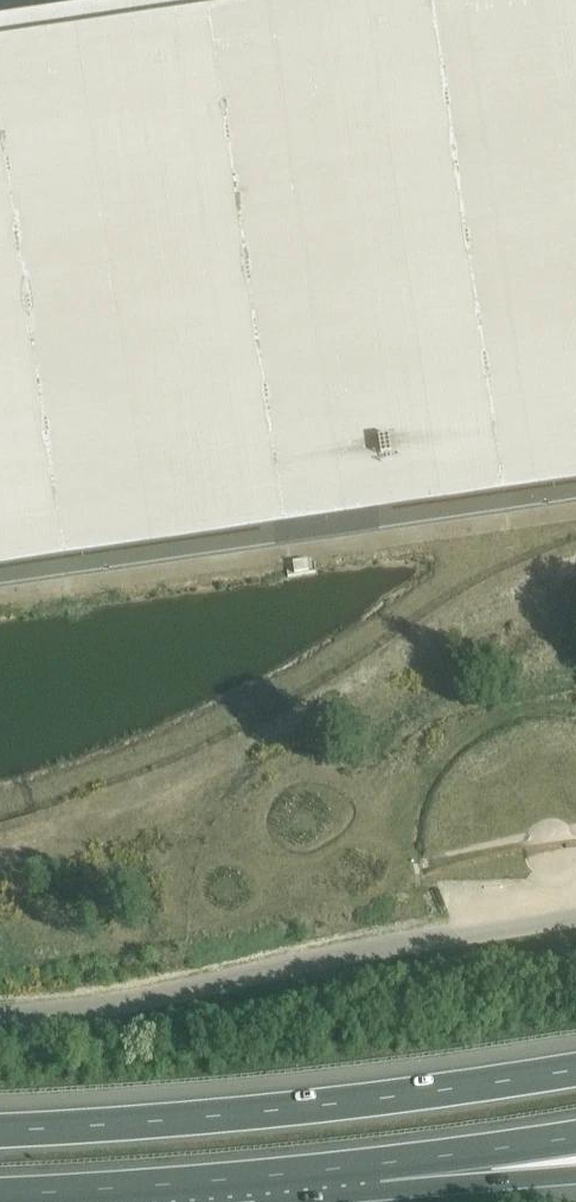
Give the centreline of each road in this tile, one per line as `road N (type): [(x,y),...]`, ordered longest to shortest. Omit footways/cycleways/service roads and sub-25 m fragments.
road 1 (unclassified): [(0,1015),(112,1006),(435,934),(575,911)]
road 2 (motorway): [(575,1070),(294,1107),(0,1129)]
road 3 (motorway): [(0,1192),(379,1164)]
road 4 (motorway): [(379,1164),(575,1137)]
road 5 (motorway): [(379,1164),(575,1163)]

